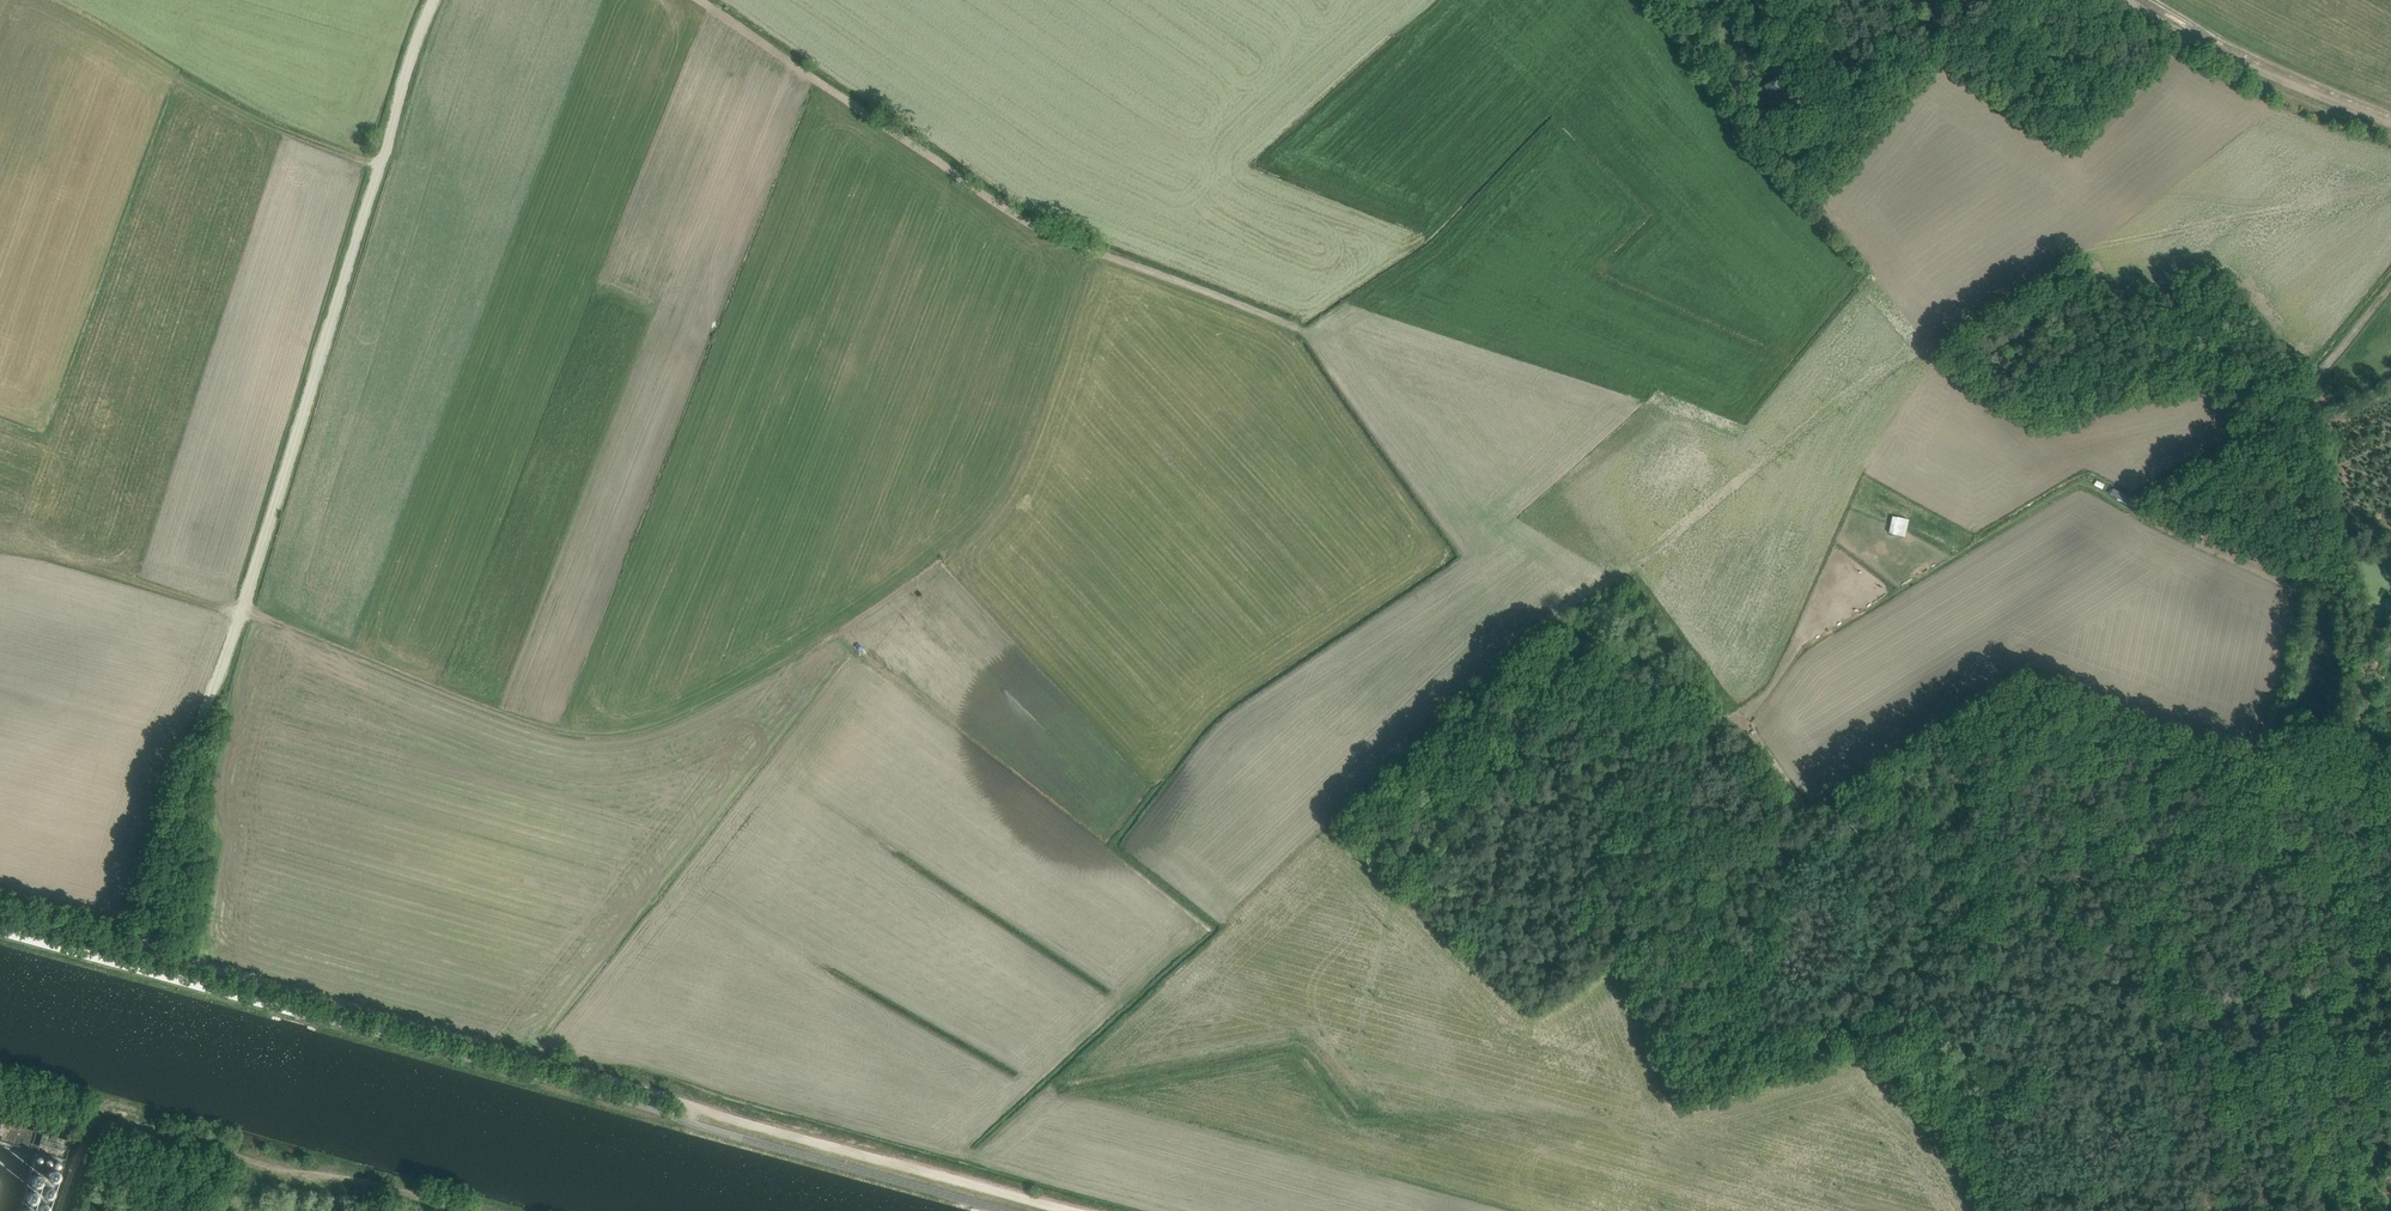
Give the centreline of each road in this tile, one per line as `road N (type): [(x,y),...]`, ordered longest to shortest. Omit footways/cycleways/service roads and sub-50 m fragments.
road 1 (track): [(1073,1210),(0,912)]
road 2 (track): [(436,0),(389,127),(136,968)]
road 3 (track): [(696,0),(1027,217),(1296,325)]
road 4 (track): [(95,1125),(445,1210)]
road 5 (track): [(2152,494),(2296,391),(2390,280)]
road 6 (track): [(2133,0),(2221,56),(2390,128)]

